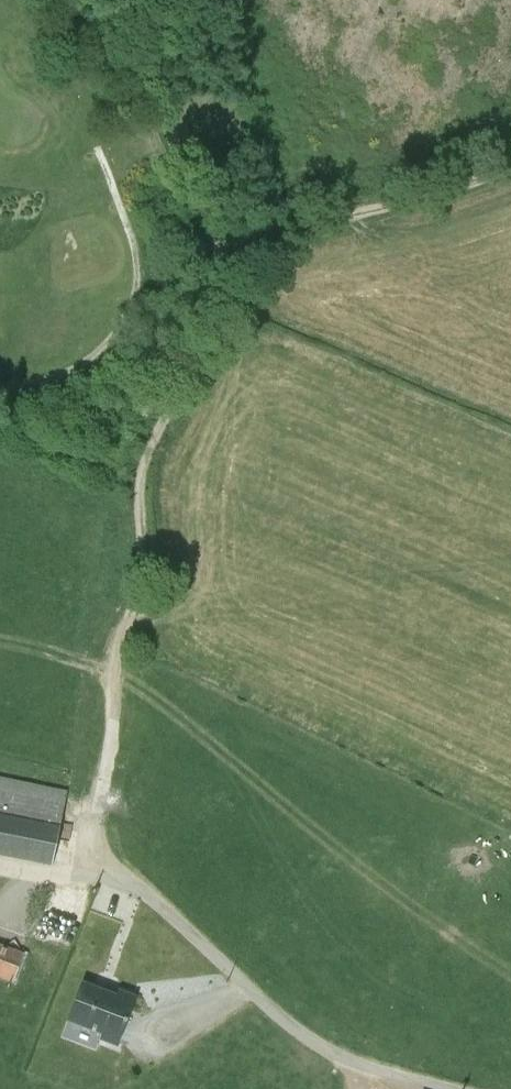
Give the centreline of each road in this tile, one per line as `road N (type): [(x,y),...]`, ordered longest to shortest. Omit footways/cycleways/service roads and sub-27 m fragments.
road 1 (track): [(103,775),(121,638),(139,591),(142,472),(209,330),(218,267)]
road 2 (unclassified): [(463,1088),(356,1059),(296,1025),(109,862),(100,813)]
road 3 (track): [(0,391),(78,370),(129,310),(139,269),(95,149)]
road 4 (track): [(218,267),(175,166),(63,0)]
road 5 (track): [(218,267),(262,242),(510,174)]

